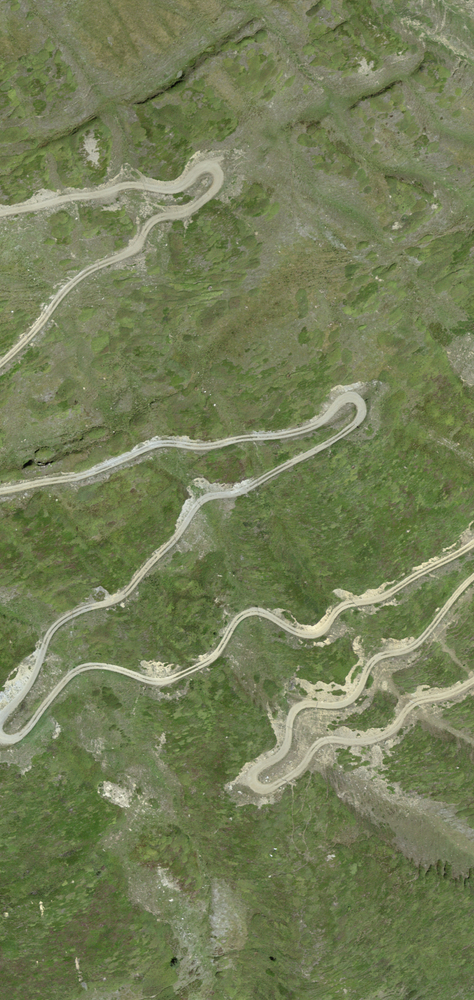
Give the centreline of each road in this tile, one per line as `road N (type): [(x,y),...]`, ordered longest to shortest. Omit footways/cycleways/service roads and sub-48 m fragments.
road 1 (track): [(0,719),(35,675),(55,626),(121,597),(198,503),(246,489),(311,453),(350,429),(362,407),(348,398),(300,431),(209,446),(153,445),(83,476),(0,491)]
road 2 (track): [(473,680),(415,703),(384,736),(327,739),(287,779),(265,790),(255,784),(257,768),(284,752),(299,706),(345,704),(372,661),(418,643),(473,575)]
road 3 (track): [(473,543),(386,596),(344,605),(317,633),(250,612),(216,655),(172,679),(82,668),(21,735),(0,735)]
road 4 (track): [(0,364),(72,284),(135,251),(155,221),(190,211),(221,178),(210,167),(178,188),(125,185),(0,214)]

